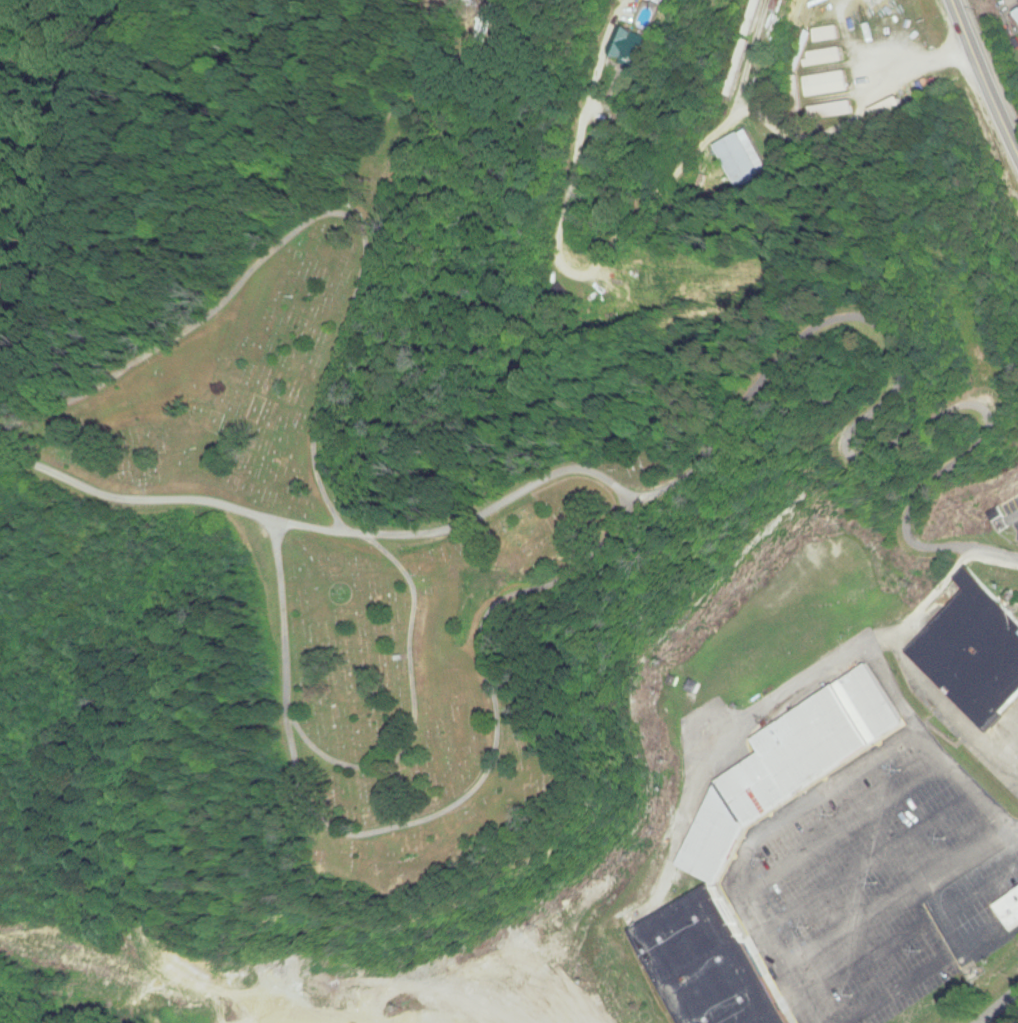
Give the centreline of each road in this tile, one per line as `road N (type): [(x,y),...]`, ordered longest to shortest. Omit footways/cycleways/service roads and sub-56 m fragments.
road 1 (residential): [(0,458),(114,500),(201,502),(359,535),(440,533),(560,470),(585,471),(638,498),(672,487),(808,334),(831,319),(857,317),(882,330),(899,369),(890,395),(847,436),(849,453),(875,455),(958,407),(975,407),(986,419),(983,437),(912,502),(907,531),(920,543),(1017,564)]
road 2 (primary): [(1017,154),(952,0)]

